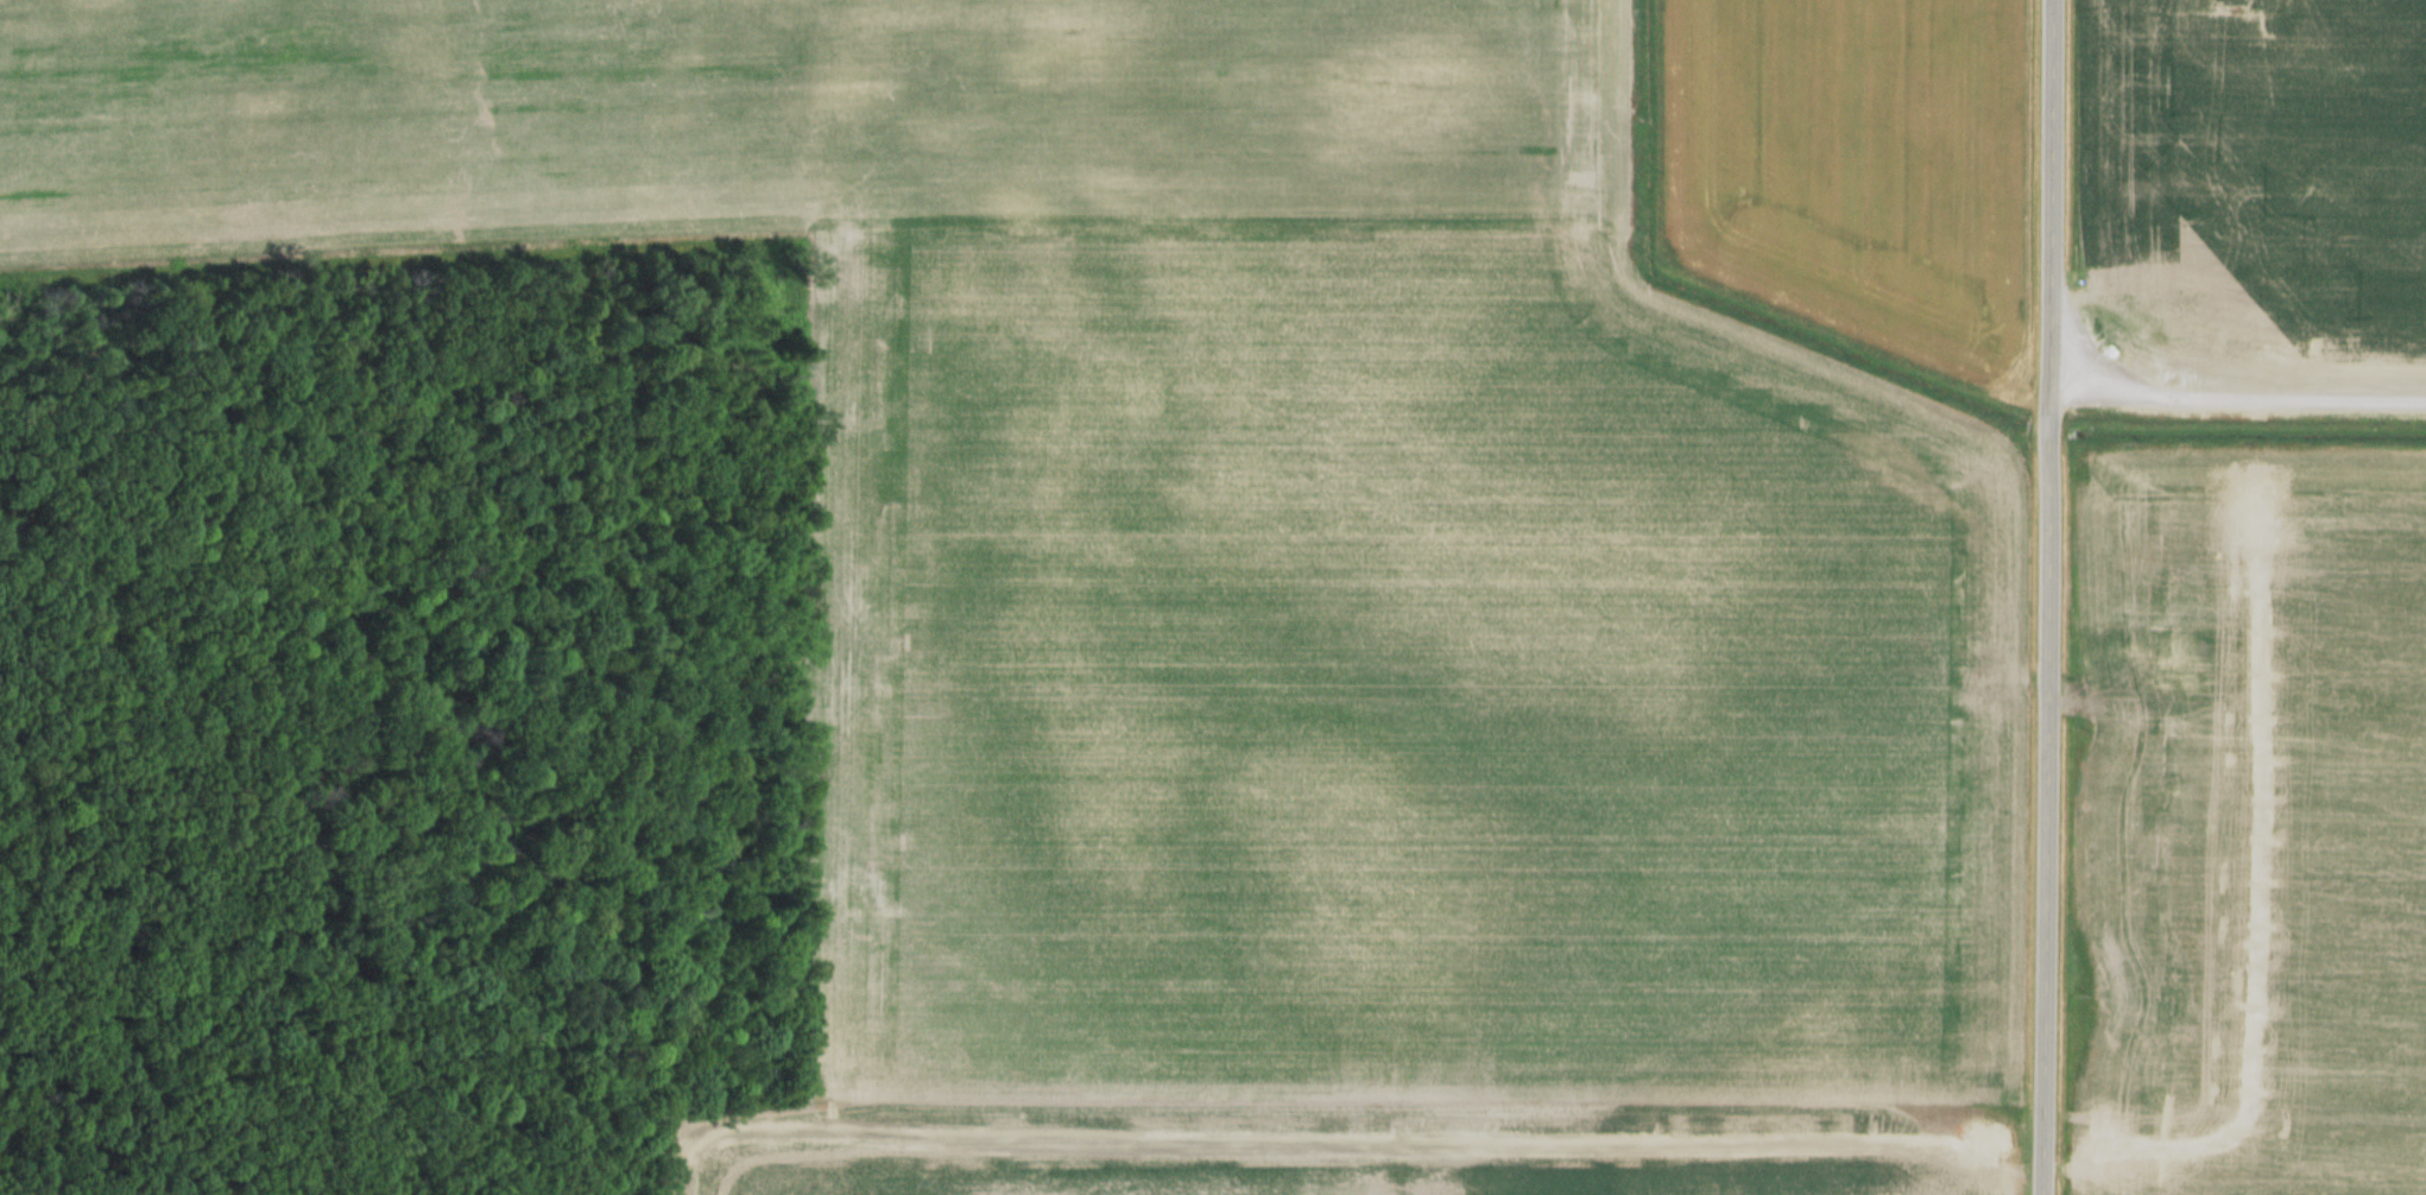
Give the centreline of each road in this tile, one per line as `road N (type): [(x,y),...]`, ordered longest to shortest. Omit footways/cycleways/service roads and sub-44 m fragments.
road 1 (tertiary): [(2041,1194),(2050,0)]

